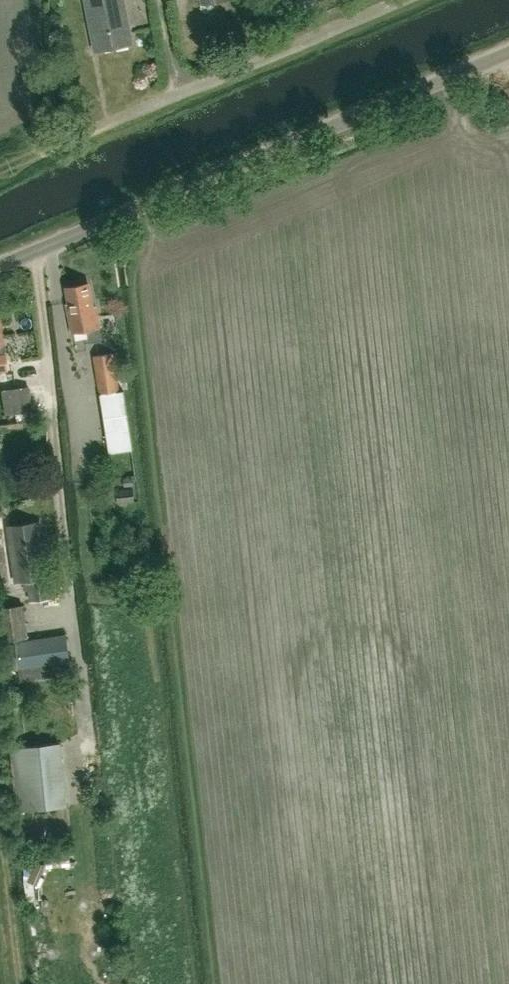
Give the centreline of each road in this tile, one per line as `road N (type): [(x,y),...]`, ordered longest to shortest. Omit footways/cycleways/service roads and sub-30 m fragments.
road 1 (unclassified): [(0,266),(508,52)]
road 2 (unclassified): [(397,0),(42,150)]

